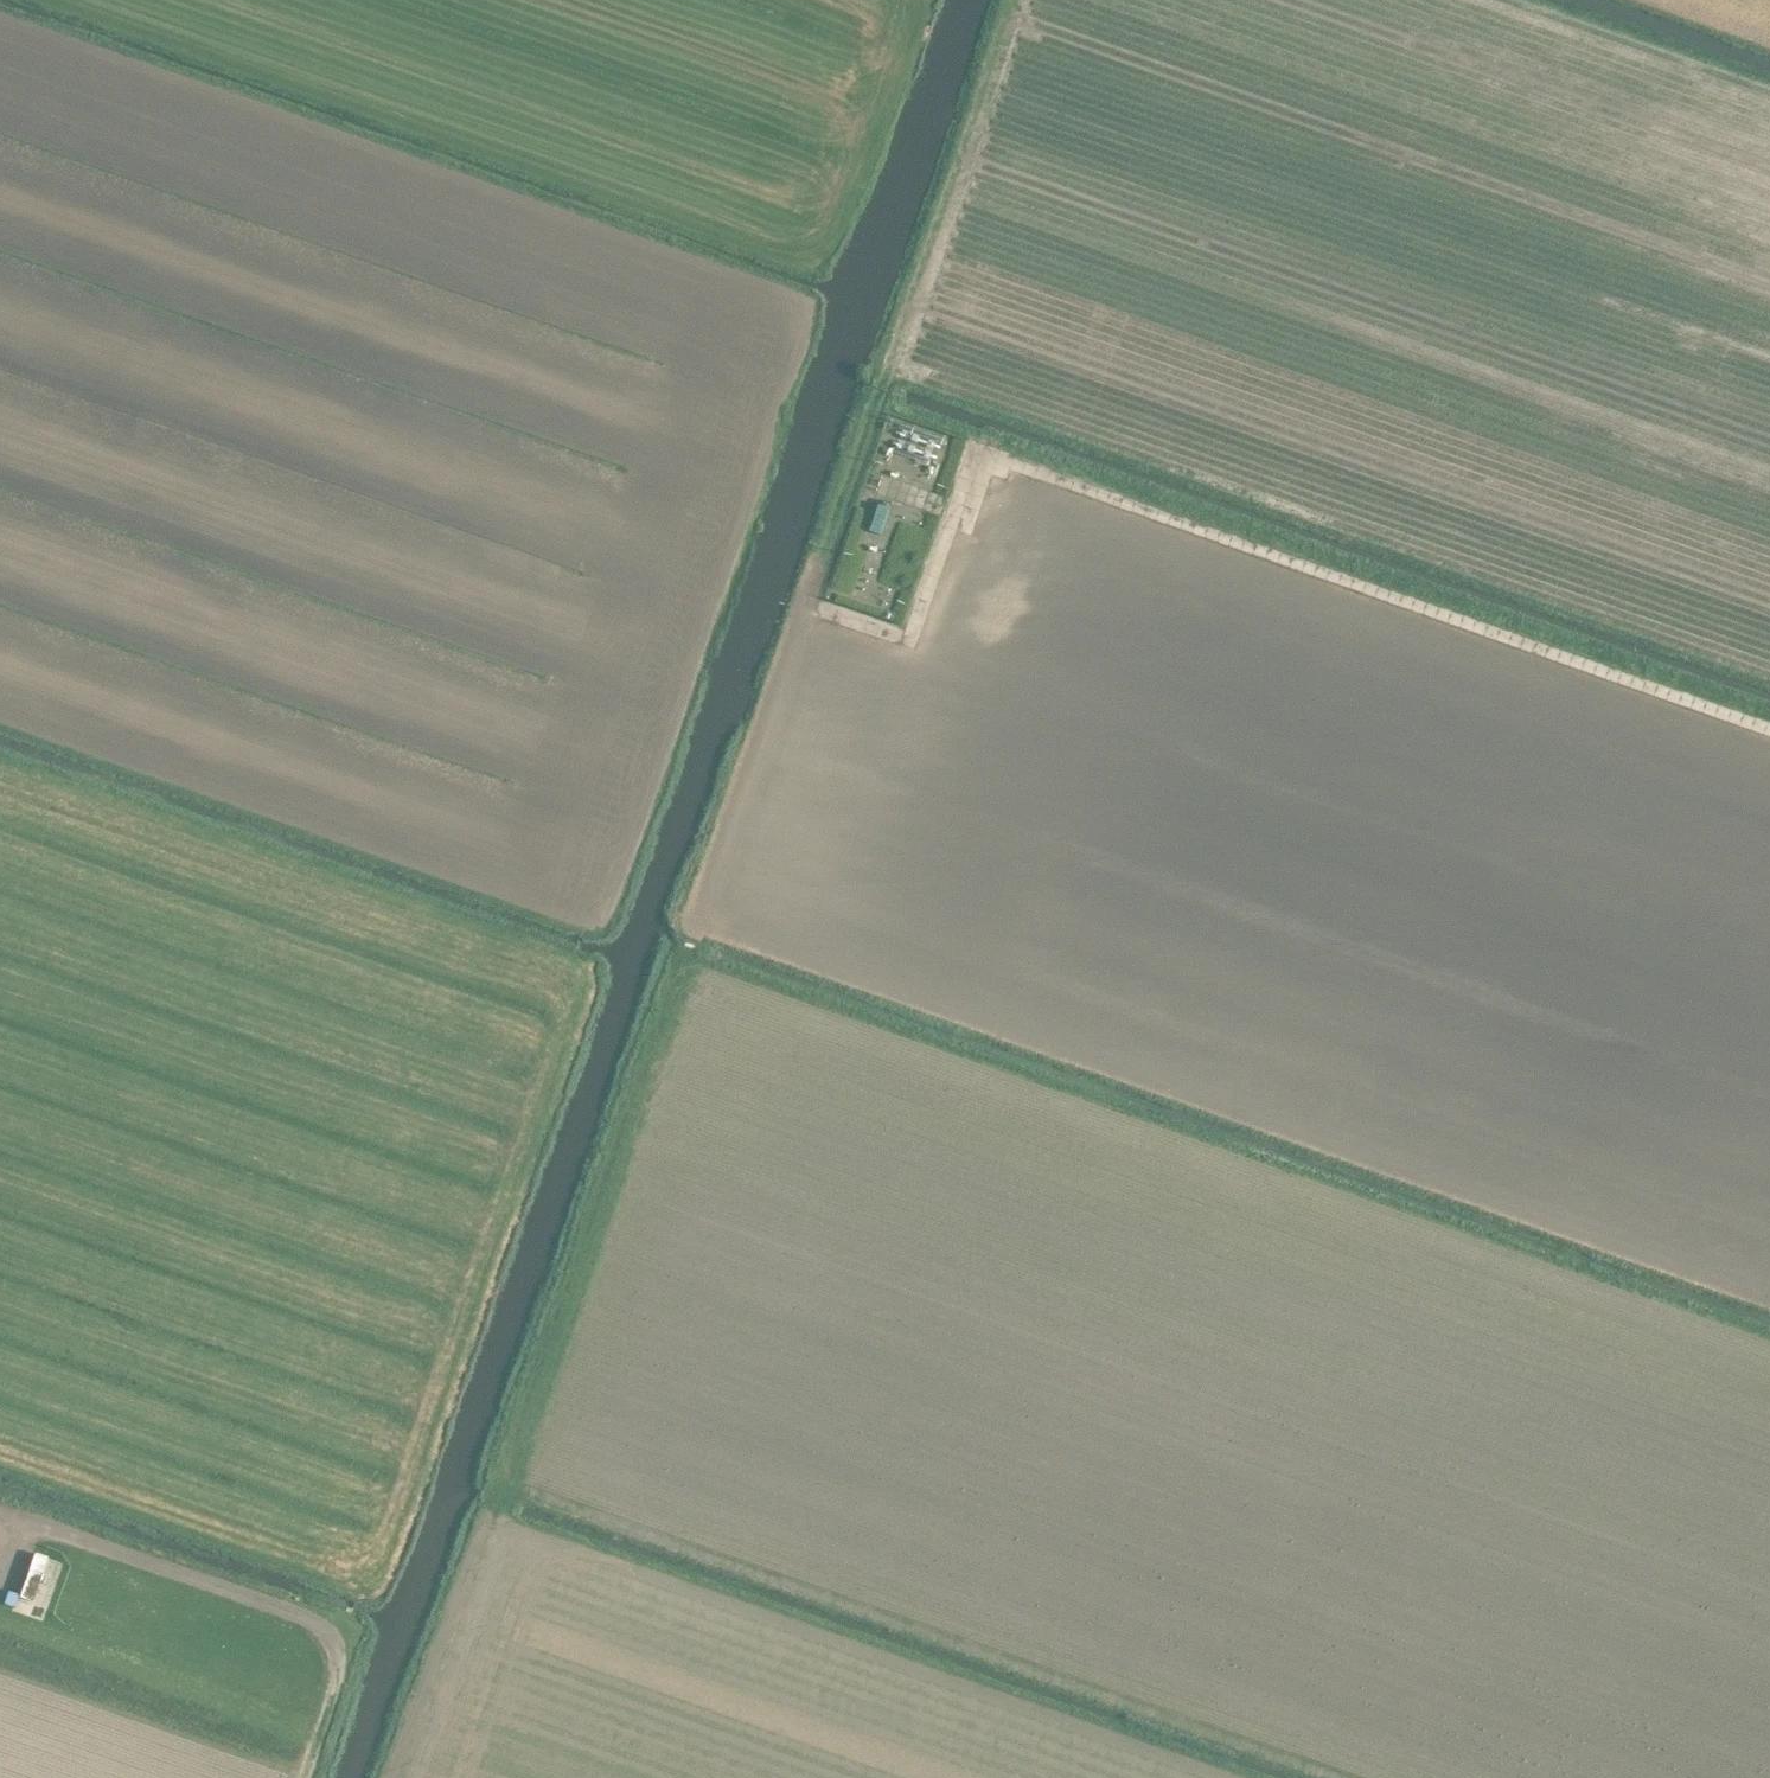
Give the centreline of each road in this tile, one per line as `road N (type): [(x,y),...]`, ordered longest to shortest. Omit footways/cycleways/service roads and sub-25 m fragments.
road 1 (track): [(817,606),(900,635),(914,631),(974,463),(1006,459),(1769,727)]
road 2 (track): [(0,1518),(282,1618),(306,1638),(327,1675),(300,1777)]

